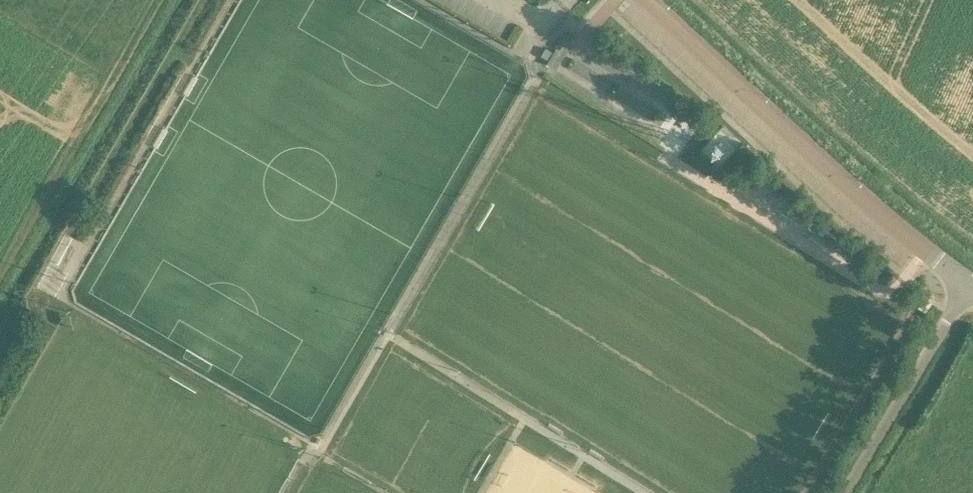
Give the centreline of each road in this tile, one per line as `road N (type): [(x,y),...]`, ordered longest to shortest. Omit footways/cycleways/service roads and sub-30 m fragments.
road 1 (tertiary): [(960,274),(868,208),(642,0)]
road 2 (unclassified): [(831,492),(960,274)]

